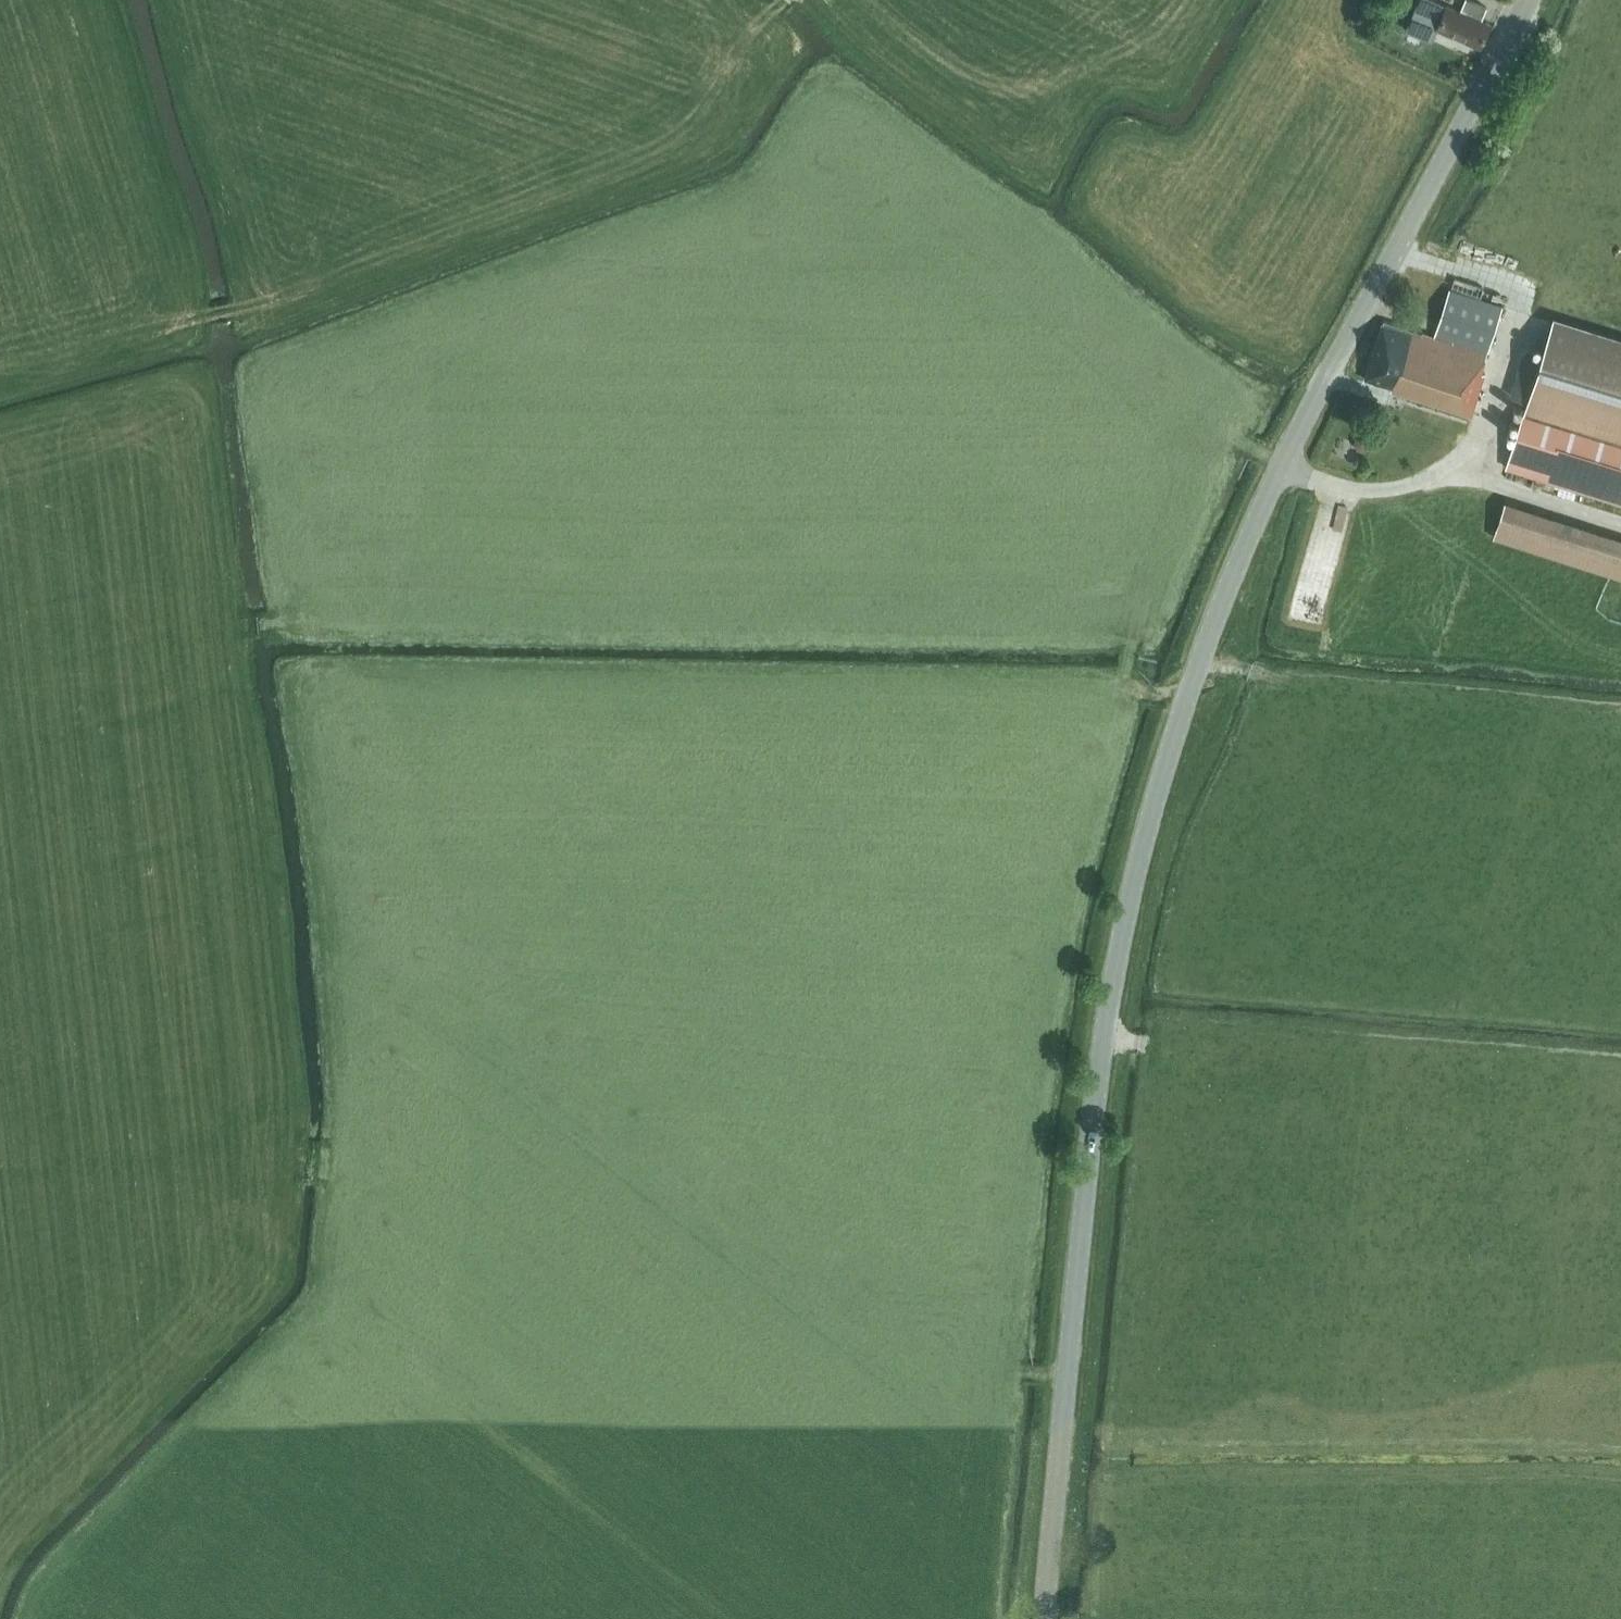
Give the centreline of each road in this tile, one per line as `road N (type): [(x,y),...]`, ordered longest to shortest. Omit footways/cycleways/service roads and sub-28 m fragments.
road 1 (tertiary): [(1044,1618),(1107,1022),(1131,893),(1175,733),(1283,463),(1529,0)]

